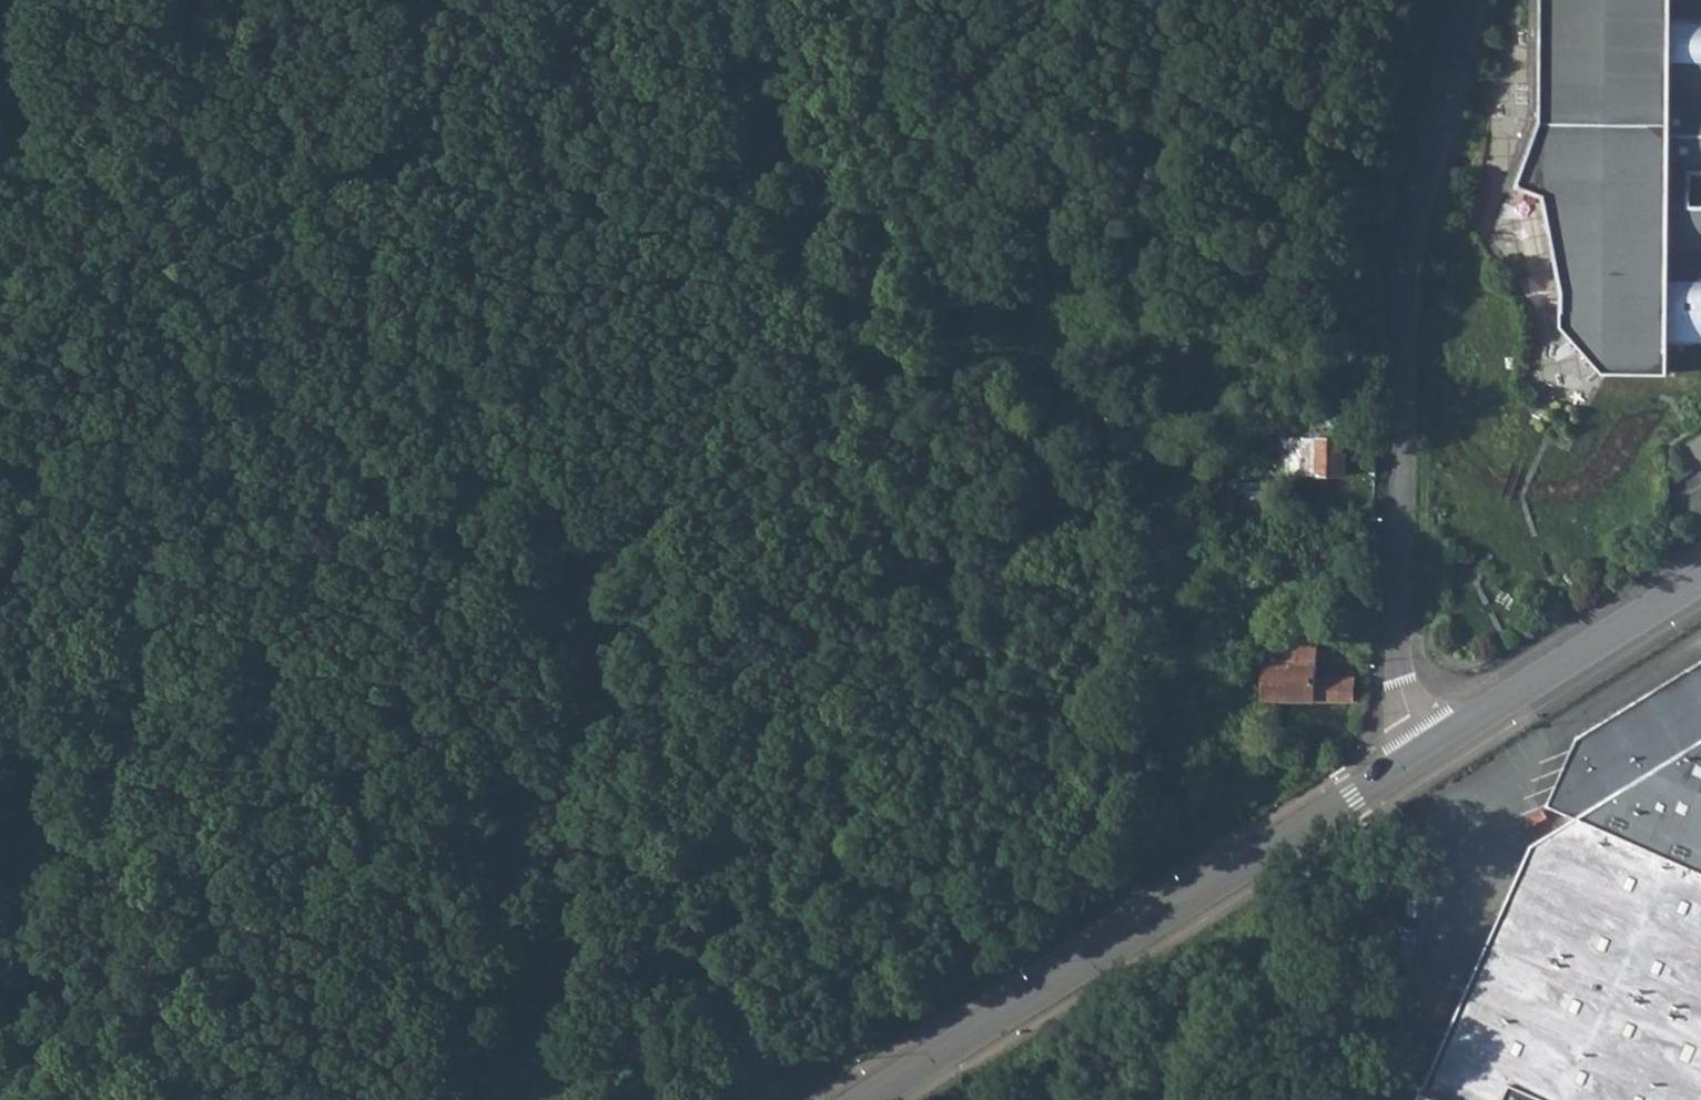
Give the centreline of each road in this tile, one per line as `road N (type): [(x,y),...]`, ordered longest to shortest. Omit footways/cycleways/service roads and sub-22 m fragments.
road 1 (tertiary): [(1468,0),(1415,211),(1398,537),(1400,641),(1416,757)]
road 2 (secondary): [(868,1099),(1416,757)]
road 3 (secondary): [(1416,757),(1700,577)]

